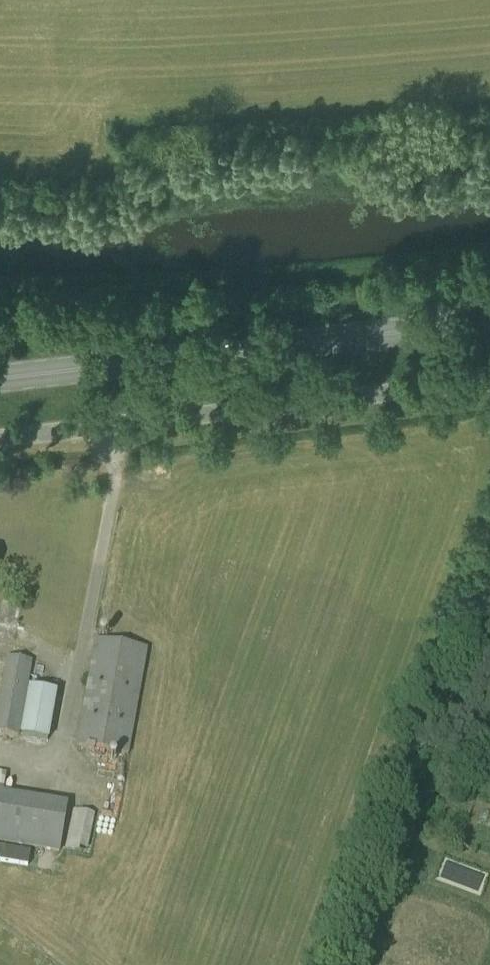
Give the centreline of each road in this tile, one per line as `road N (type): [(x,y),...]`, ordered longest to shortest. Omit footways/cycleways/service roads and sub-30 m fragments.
road 1 (unclassified): [(489,378),(0,435)]
road 2 (primary): [(489,325),(0,378)]

